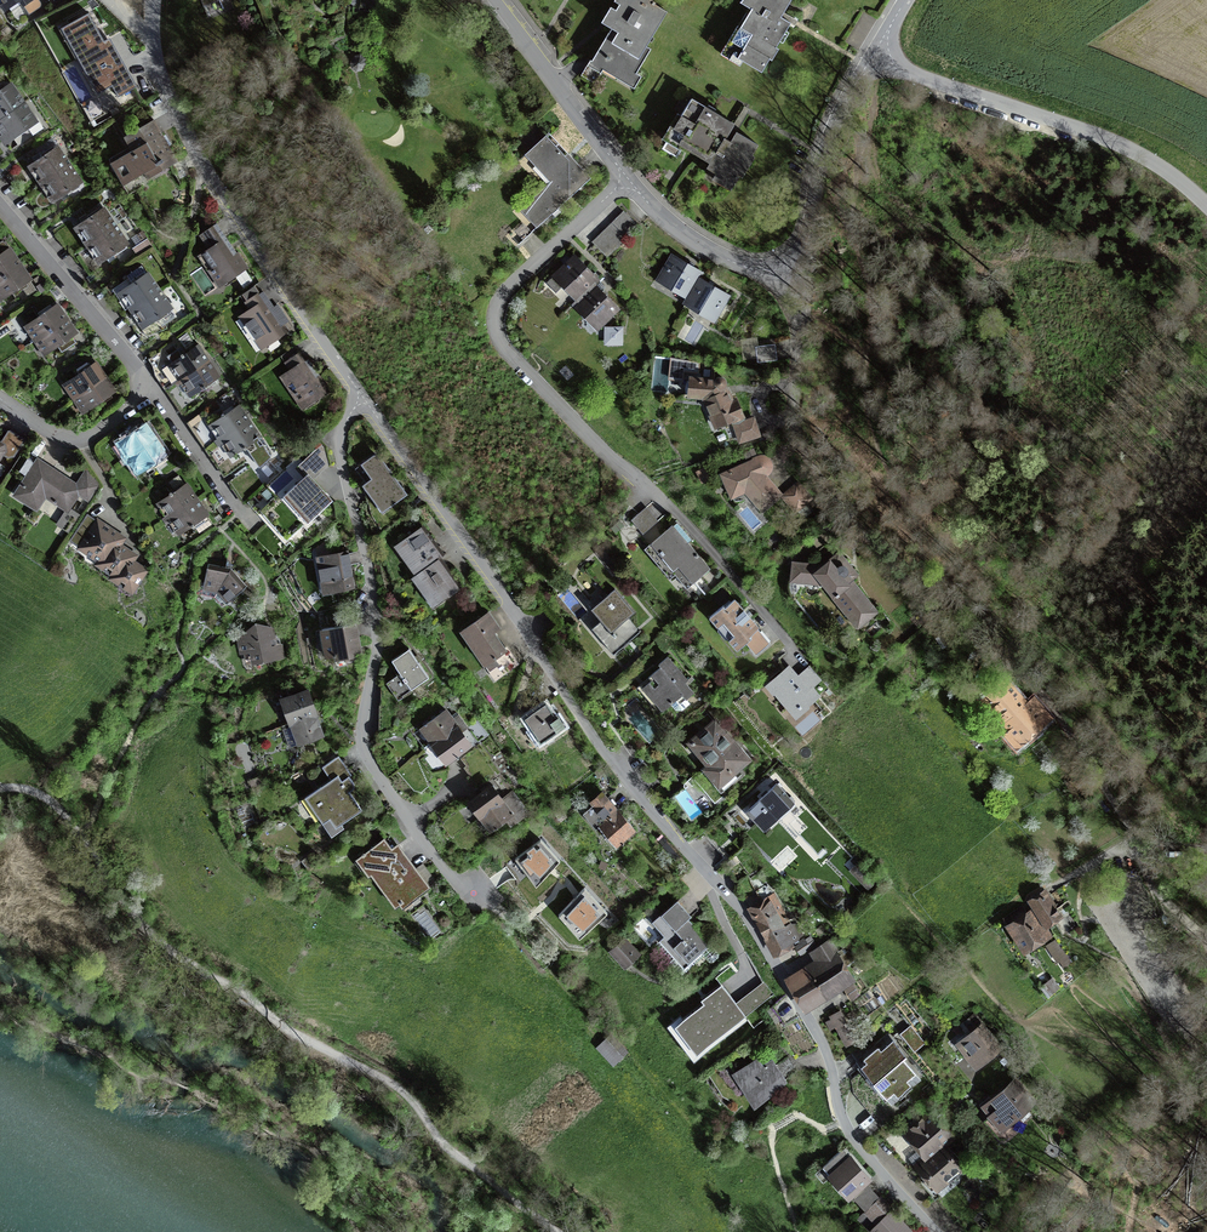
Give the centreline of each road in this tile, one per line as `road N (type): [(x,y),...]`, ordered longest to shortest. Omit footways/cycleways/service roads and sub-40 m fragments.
road 1 (residential): [(936,1231),(844,1122),(822,1042),(742,911),(607,755),(362,401)]
road 2 (residential): [(805,278),(796,407),(809,460),(944,617),(1038,690),(1136,838),(1062,883)]
road 3 (residential): [(801,658),(668,505),(502,344),(496,326),(509,287),(628,178)]
road 4 (residential): [(478,900),(408,822),(361,735),(377,631),(341,448),(362,401)]
road 5 (residential): [(362,401),(278,280),(163,84),(153,37),(156,0)]
road 6 (residential): [(873,54),(1122,145),(1206,206)]
road 7 (residential): [(873,54),(824,153),(805,278)]
road 8 (residential): [(498,0),(628,178)]
road 9 (residential): [(140,373),(0,206)]
road 10 (residential): [(628,178),(697,243),(743,266),(805,278)]
road 11 (residential): [(140,373),(131,408),(78,438),(53,434),(0,400)]
road 12 (residential): [(243,512),(140,373)]

